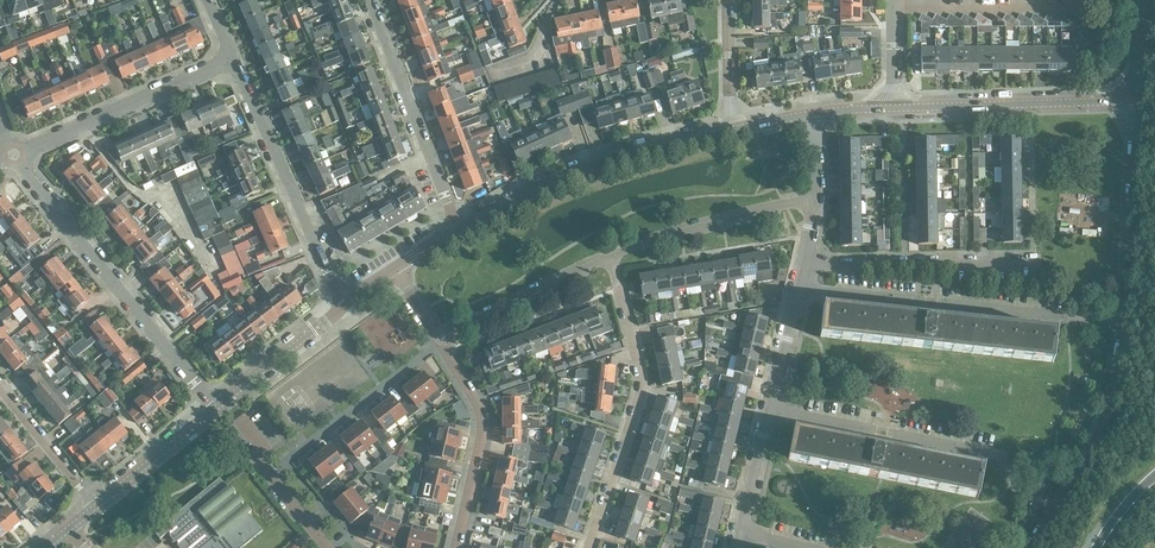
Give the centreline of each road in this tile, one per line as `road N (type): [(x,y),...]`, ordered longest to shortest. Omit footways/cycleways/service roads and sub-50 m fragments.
road 1 (residential): [(807,261),(1035,261),(1034,102)]
road 2 (residential): [(1125,326),(799,290)]
road 3 (residential): [(215,408),(13,157)]
road 4 (residential): [(1054,507),(1026,496),(996,454),(763,410)]
road 5 (residential): [(588,547),(639,386),(611,255)]
road 6 (residential): [(456,231),(555,180),(732,131)]
road 7 (residential): [(340,303),(231,60)]
road 8 (residential): [(456,231),(369,0)]
road 9 (residential): [(13,157),(231,60)]
road 10 (residential): [(1125,326),(1129,91)]
road 11 (residential): [(455,547),(481,413),(441,337)]
road 12 (residential): [(266,472),(441,337)]
road 13 (residential): [(611,255),(816,198)]
road 14 (residential): [(1054,507),(1099,434),(1120,373),(1125,326)]
road 15 (residential): [(892,6),(1084,0)]
road 16 (residential): [(441,337),(611,255)]
road 17 (residential): [(215,408),(340,303)]
road 18 (residential): [(92,506),(215,408)]
road 19 (residential): [(92,506),(0,393)]
road 20 (residential): [(890,105),(1034,102)]
road 21 (residential): [(732,131),(728,0)]
road 22 (residential): [(735,537),(763,410)]
road 23 (residential): [(763,410),(799,290)]

